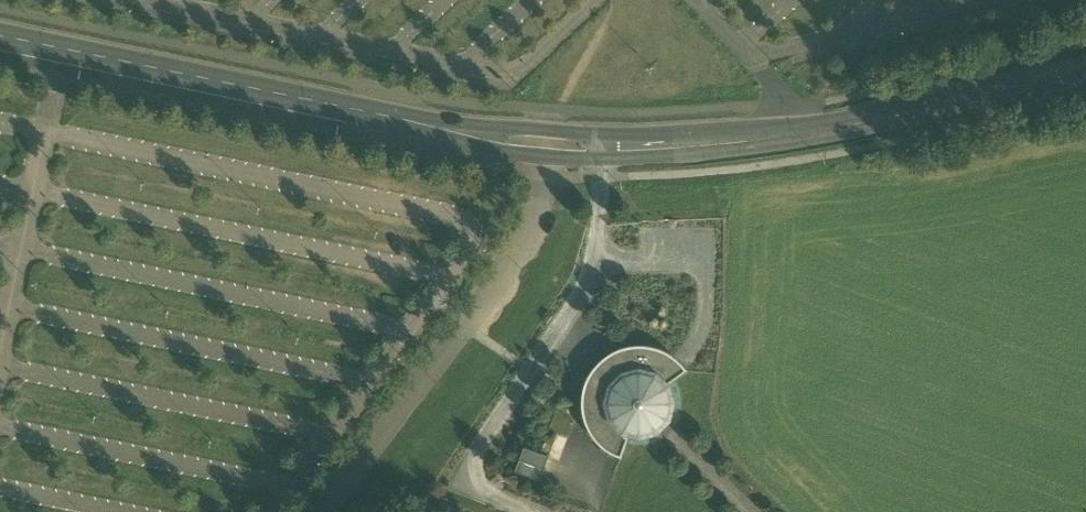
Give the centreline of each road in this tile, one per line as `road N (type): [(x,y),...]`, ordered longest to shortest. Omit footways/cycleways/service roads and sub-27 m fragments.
road 1 (tertiary): [(1085,72),(784,136),(552,143),(404,120)]
road 2 (tertiary): [(0,35),(404,120)]

